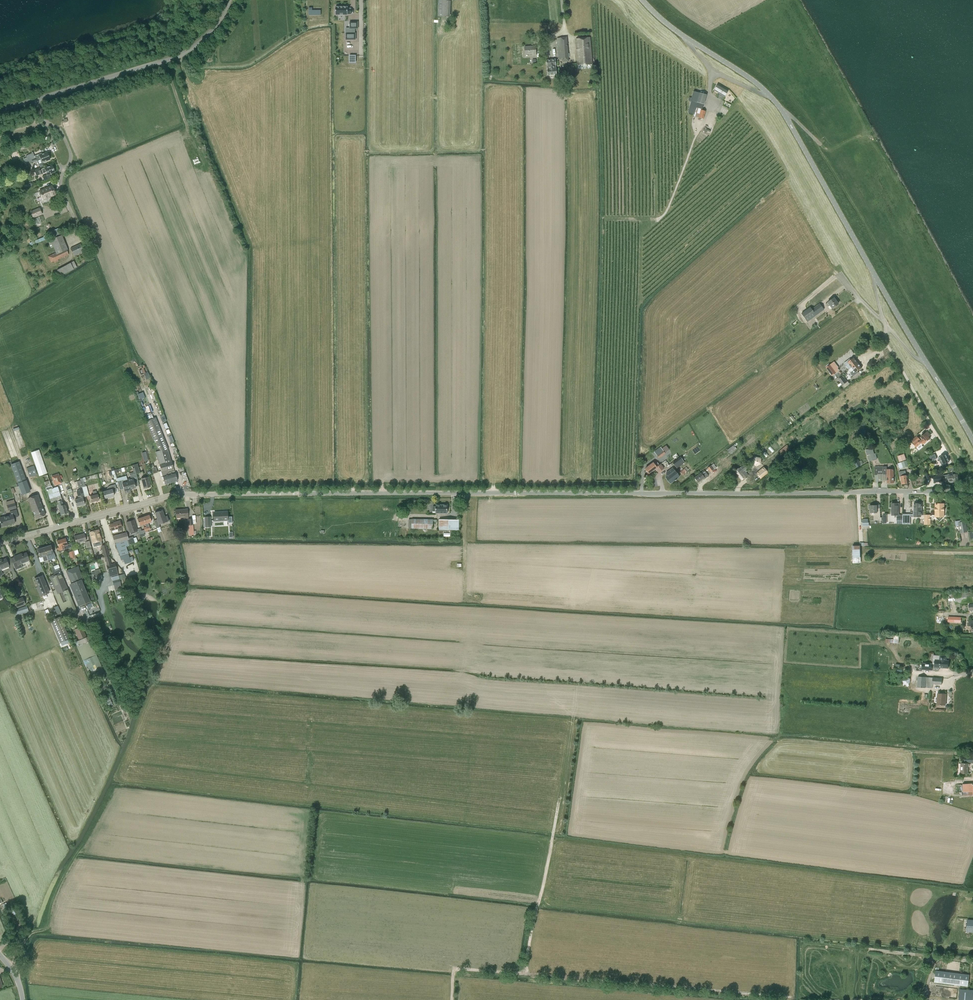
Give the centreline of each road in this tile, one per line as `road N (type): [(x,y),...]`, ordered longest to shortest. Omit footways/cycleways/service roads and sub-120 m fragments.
road 1 (unclassified): [(300,493),(972,490)]
road 2 (tertiary): [(972,440),(776,102),(642,0)]
road 3 (track): [(757,999),(449,973),(449,999)]
road 4 (residential): [(0,543),(175,495),(300,493)]
road 5 (unclassified): [(37,100),(175,57),(208,34),(230,0)]
road 6 (track): [(521,980),(552,832)]
road 7 (residential): [(37,100),(70,153),(61,184),(77,225)]

